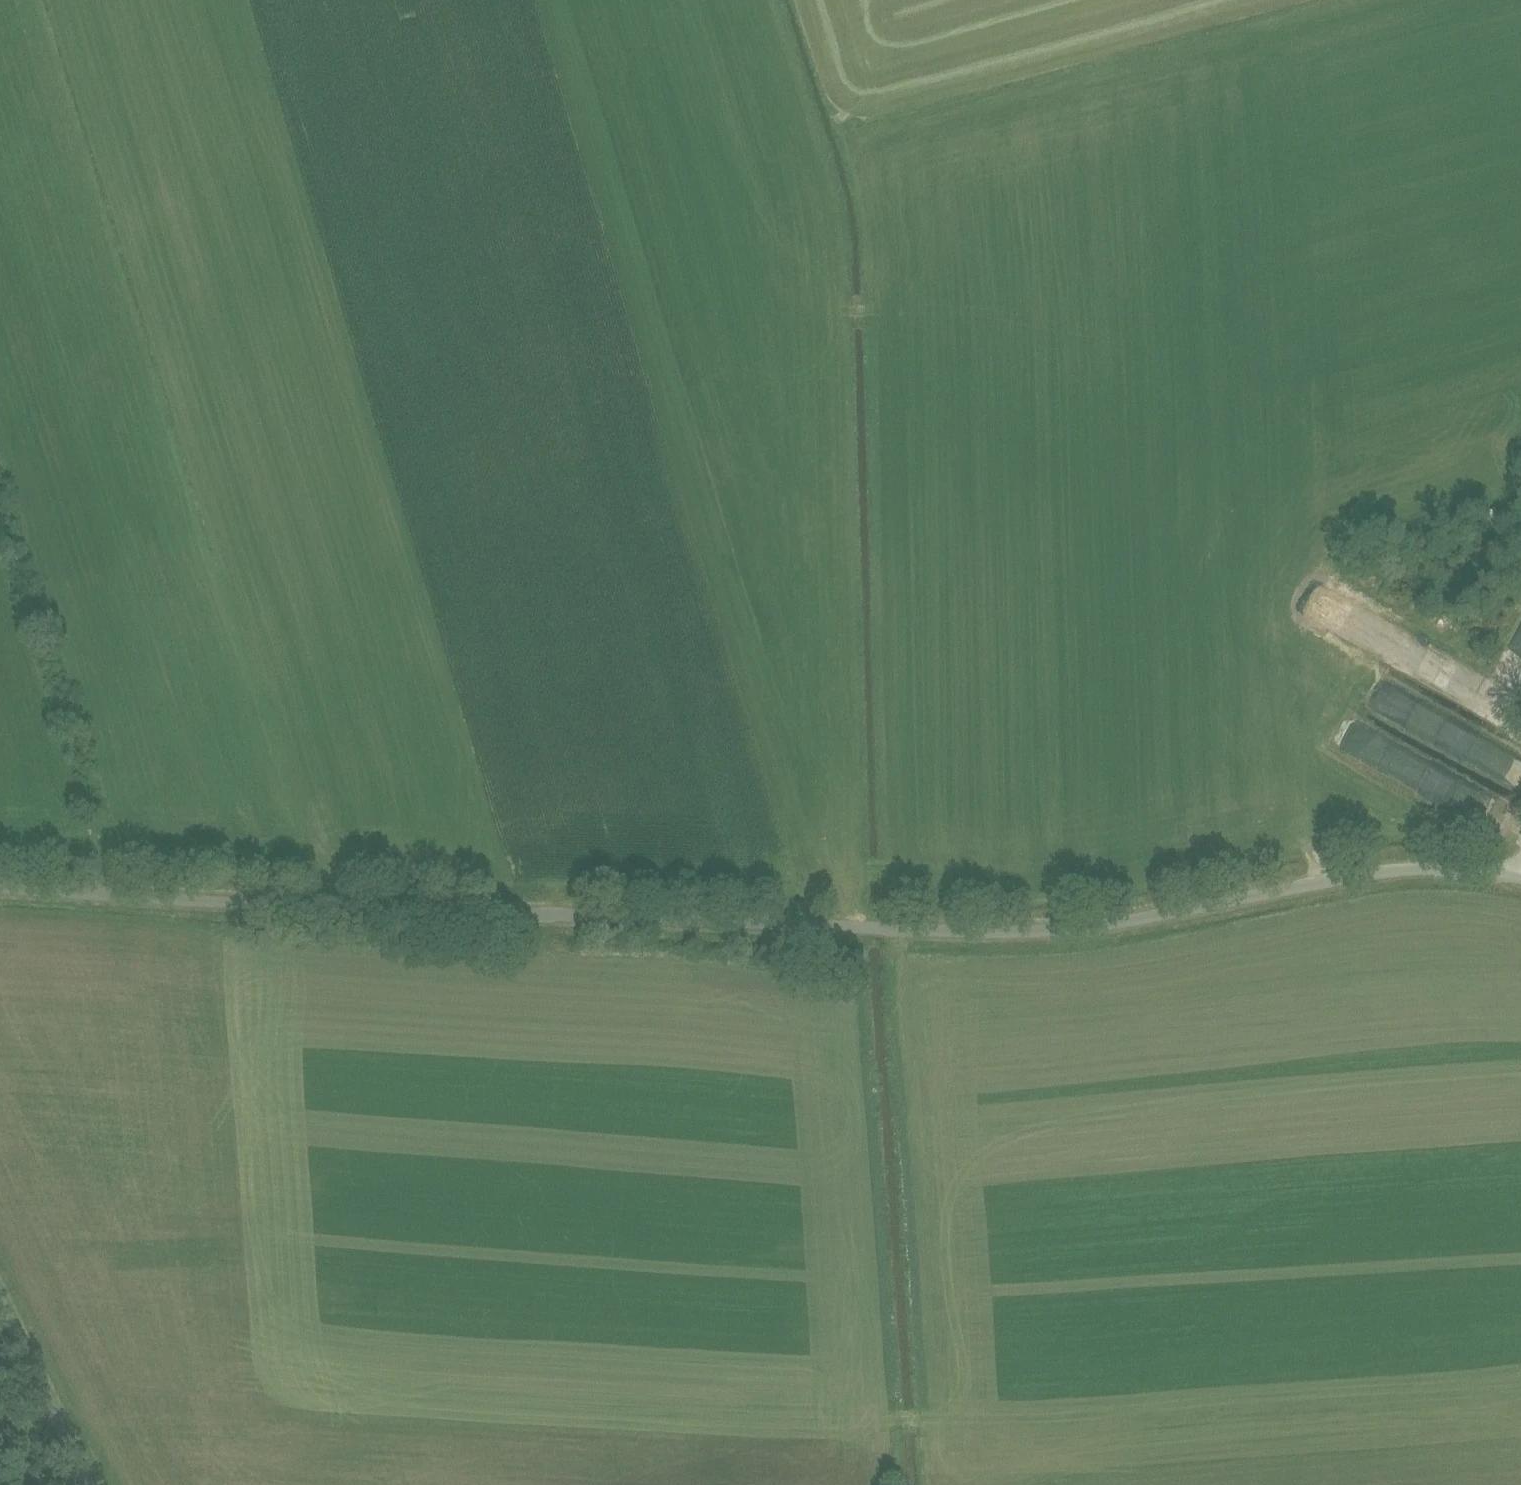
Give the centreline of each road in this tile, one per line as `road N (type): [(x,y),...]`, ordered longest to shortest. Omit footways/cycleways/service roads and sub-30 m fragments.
road 1 (unclassified): [(1520,878),(1462,868),(1383,871),(1120,926),(755,925),(0,888)]
road 2 (unclassified): [(86,1484),(0,1306)]

